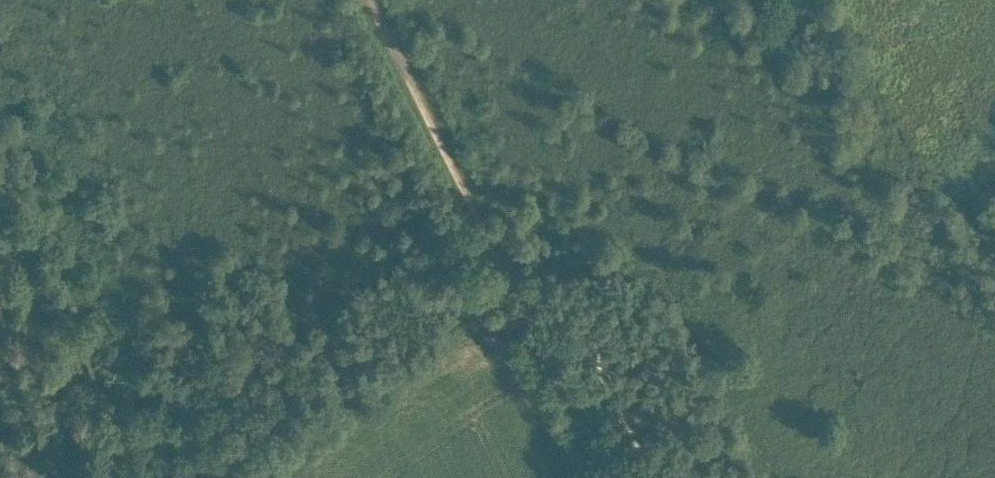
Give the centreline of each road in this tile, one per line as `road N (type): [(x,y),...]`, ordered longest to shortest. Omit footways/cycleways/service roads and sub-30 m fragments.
road 1 (track): [(503,269),(611,477)]

